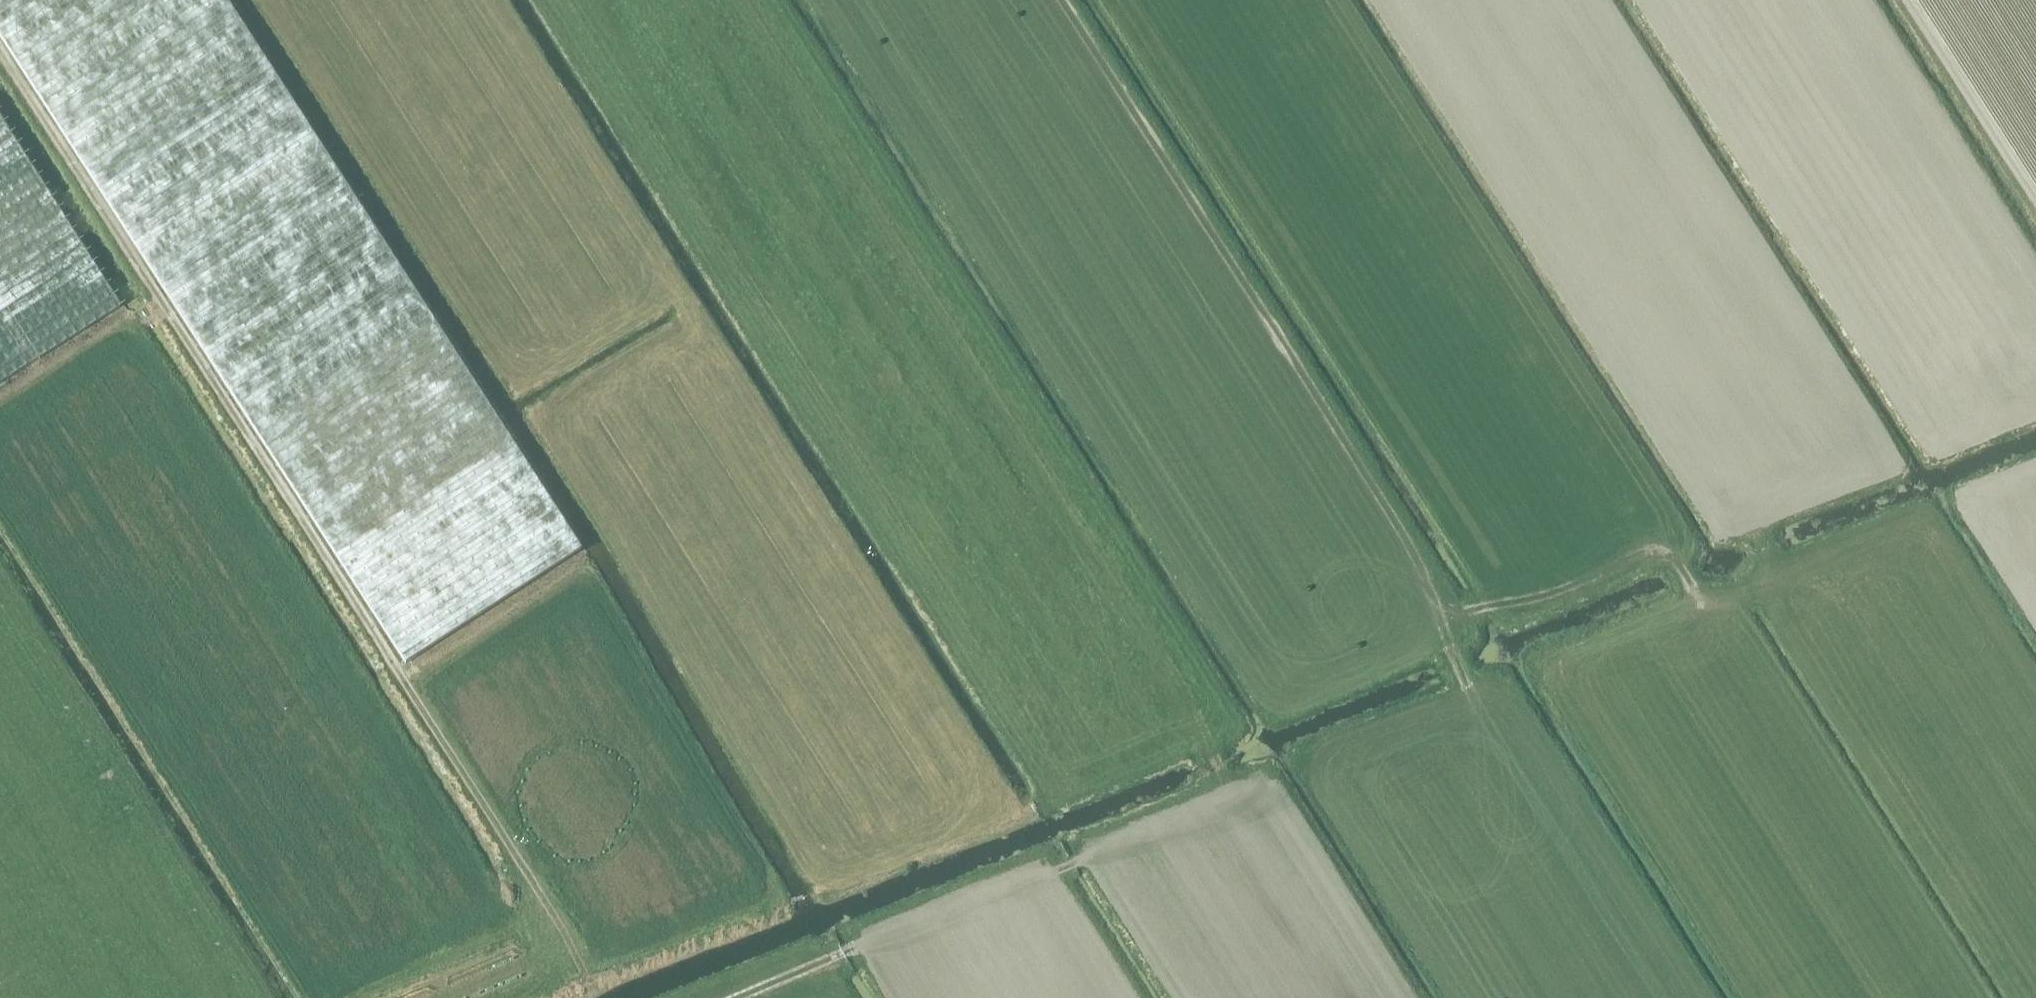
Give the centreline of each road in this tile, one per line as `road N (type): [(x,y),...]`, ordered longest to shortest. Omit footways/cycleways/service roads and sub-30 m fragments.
road 1 (track): [(1207,728),(1234,793),(746,997)]

